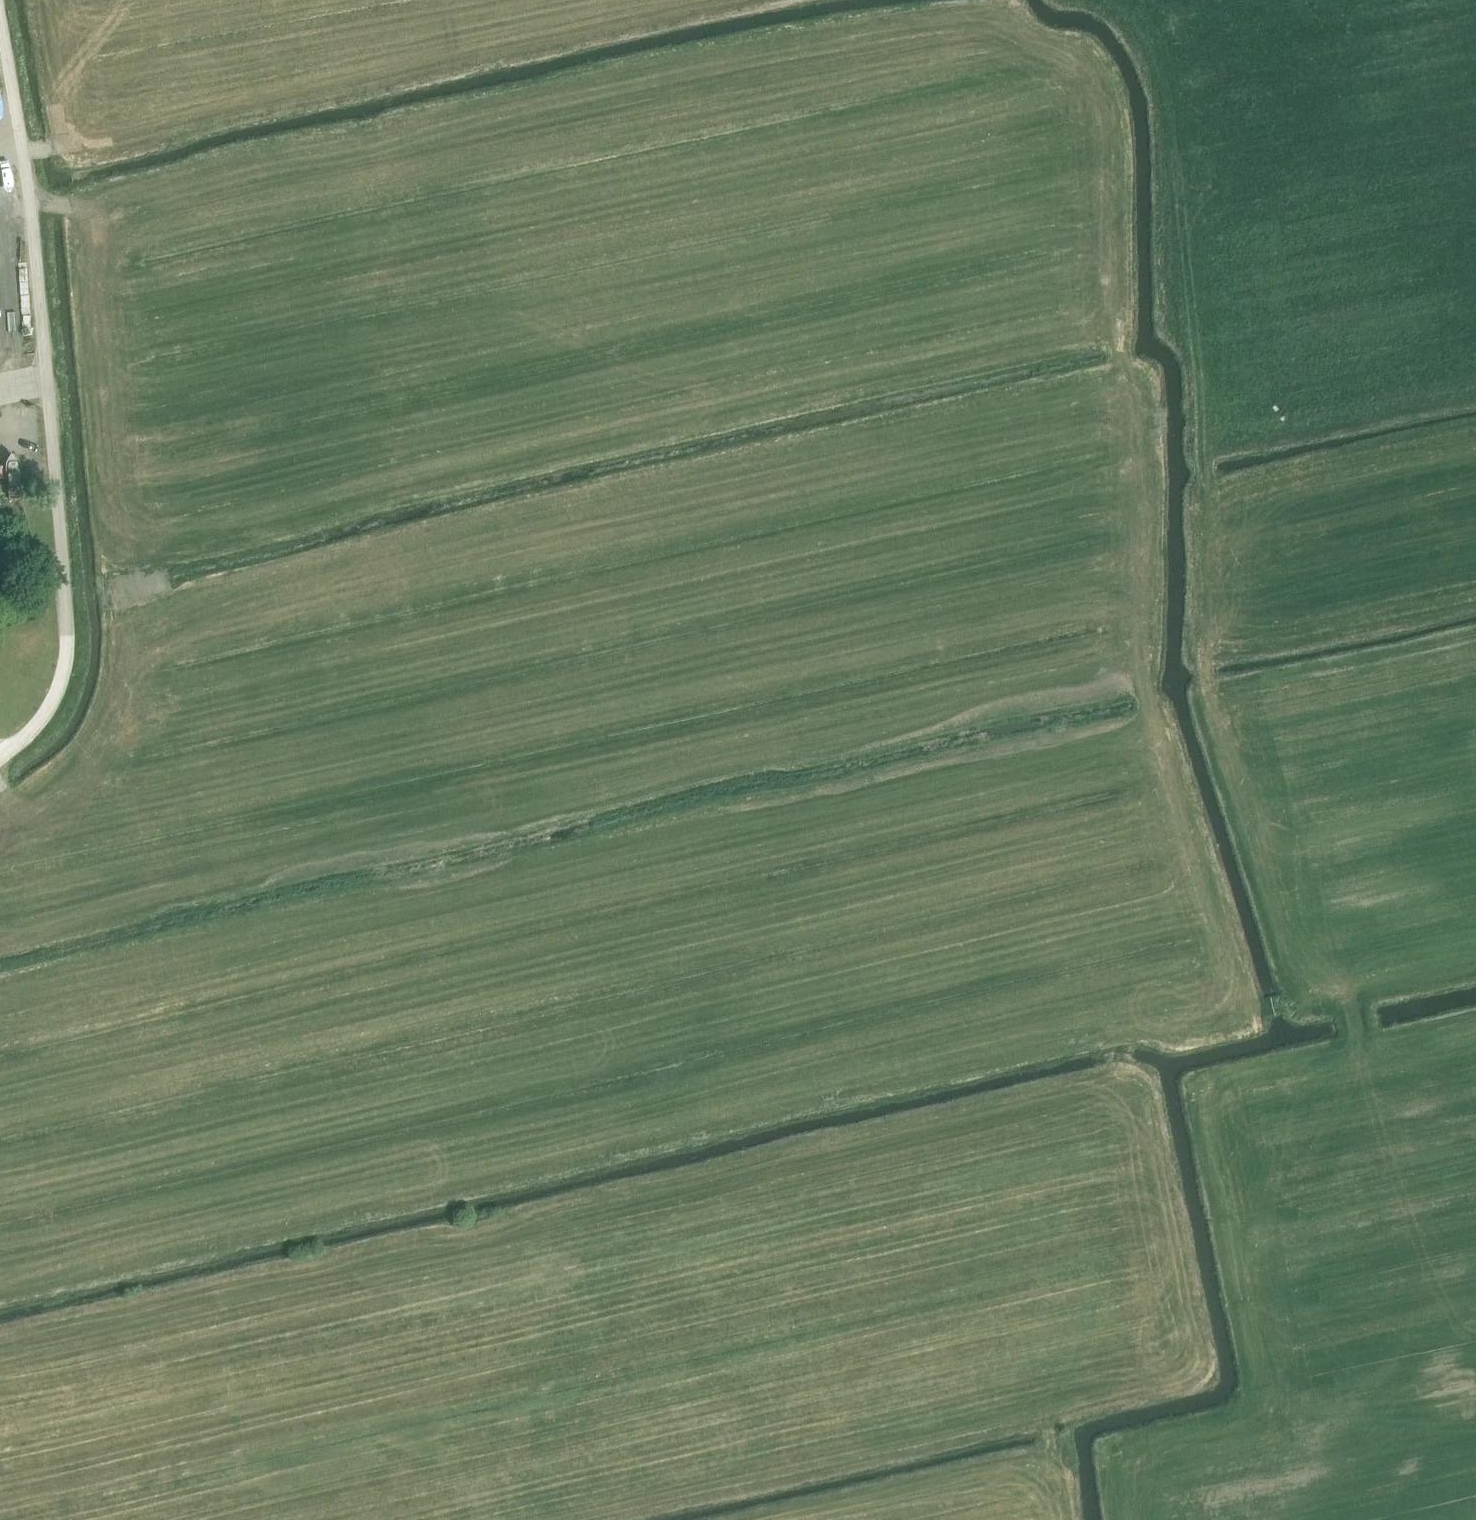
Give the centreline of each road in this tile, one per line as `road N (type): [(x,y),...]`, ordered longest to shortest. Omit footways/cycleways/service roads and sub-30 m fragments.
road 1 (unclassified): [(0,756),(43,716),(68,648),(32,214),(0,9)]

